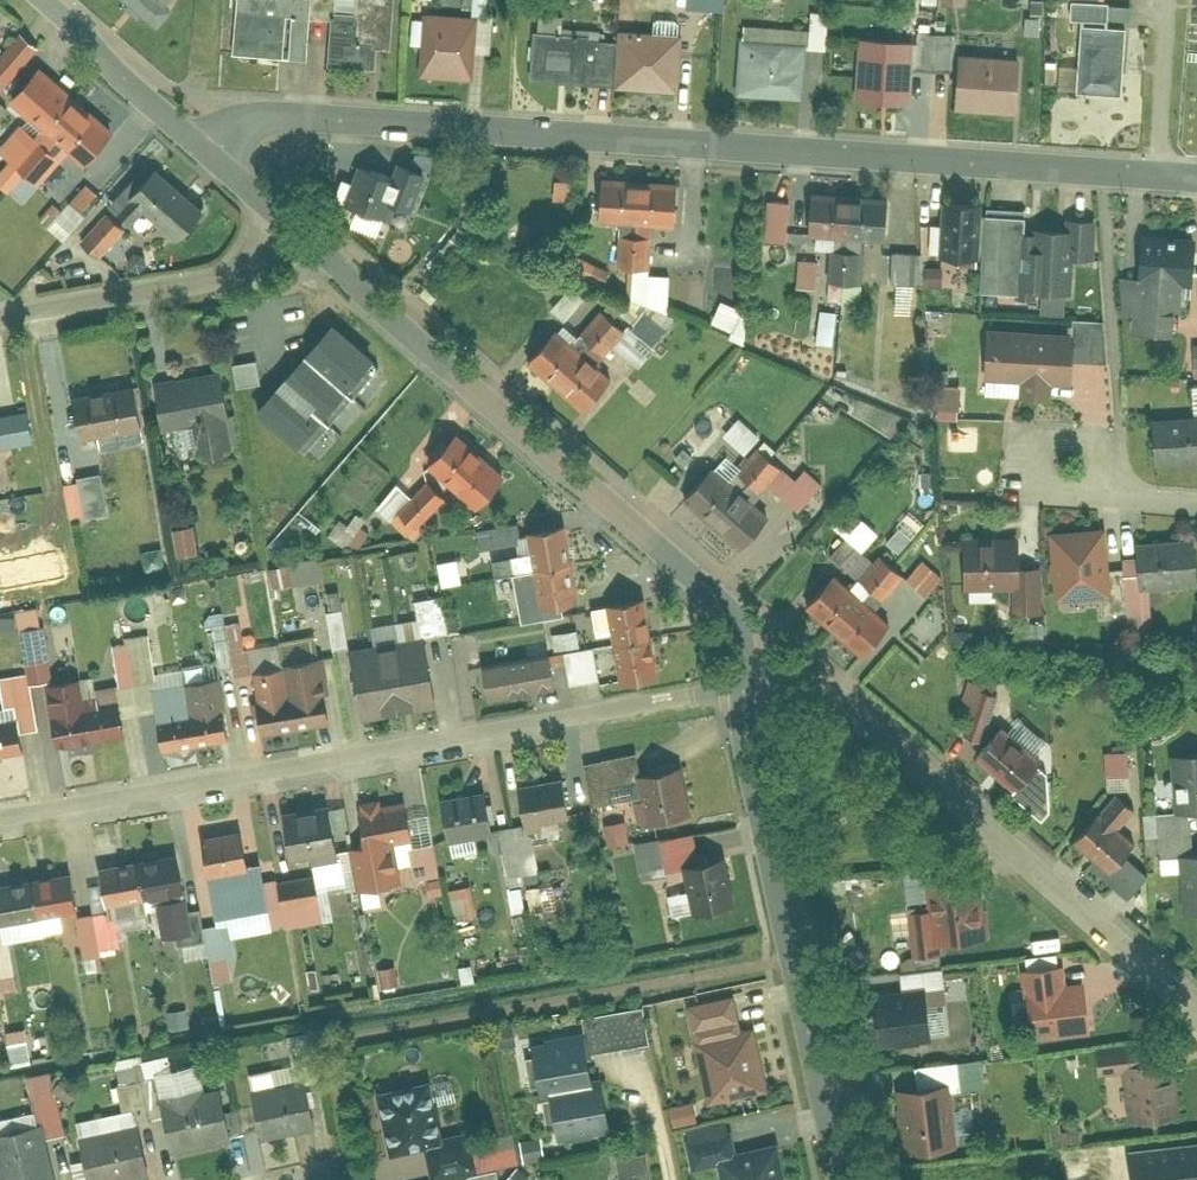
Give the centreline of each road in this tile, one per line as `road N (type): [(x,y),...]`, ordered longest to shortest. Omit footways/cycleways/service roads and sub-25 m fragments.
road 1 (residential): [(1157,175),(253,113),(207,149)]
road 2 (residential): [(742,687),(0,819)]
road 3 (residential): [(277,214),(734,610),(744,672)]
road 4 (residential): [(744,672),(790,672),(837,688),(1196,1002)]
road 5 (residential): [(742,687),(743,729),(838,1179)]
road 6 (residential): [(277,214),(232,270),(0,312)]
road 7 (residential): [(41,0),(207,149)]
road 8 (residential): [(1157,175),(1168,0)]
road 9 (residential): [(1196,505),(1132,498),(1071,467)]

